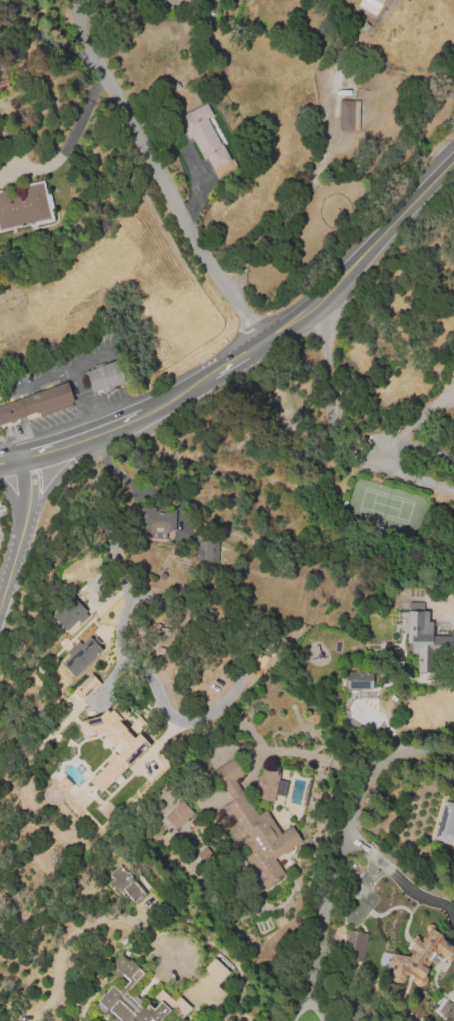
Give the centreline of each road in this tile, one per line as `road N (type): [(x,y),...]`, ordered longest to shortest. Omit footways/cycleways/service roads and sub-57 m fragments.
road 1 (residential): [(266,346),(217,278),(98,62),(79,23),(84,0)]
road 2 (residential): [(317,307),(330,409),(347,444),(371,461),(453,389)]
road 3 (secondary): [(453,164),(317,307),(266,346)]
road 4 (residential): [(453,749),(390,755),(367,782),(350,832)]

